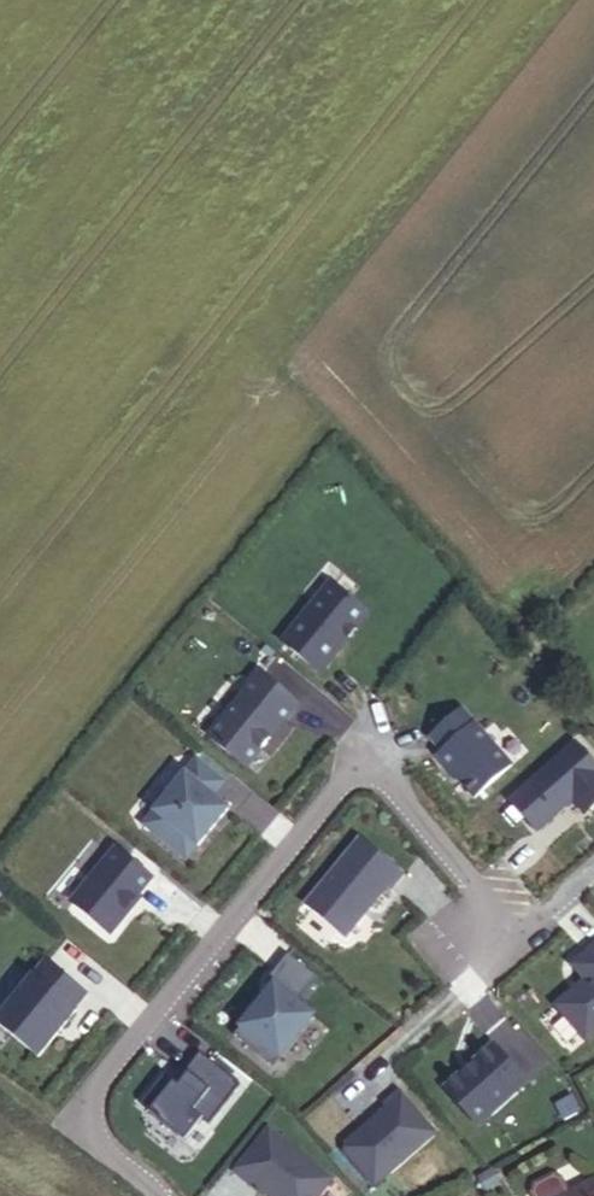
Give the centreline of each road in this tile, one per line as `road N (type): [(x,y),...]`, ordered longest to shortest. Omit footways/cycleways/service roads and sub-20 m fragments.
road 1 (residential): [(159,1195),(105,1152),(93,1122),(97,1089),(355,773),(375,762),(403,789),(515,935)]
road 2 (track): [(105,1152),(0,1084)]

